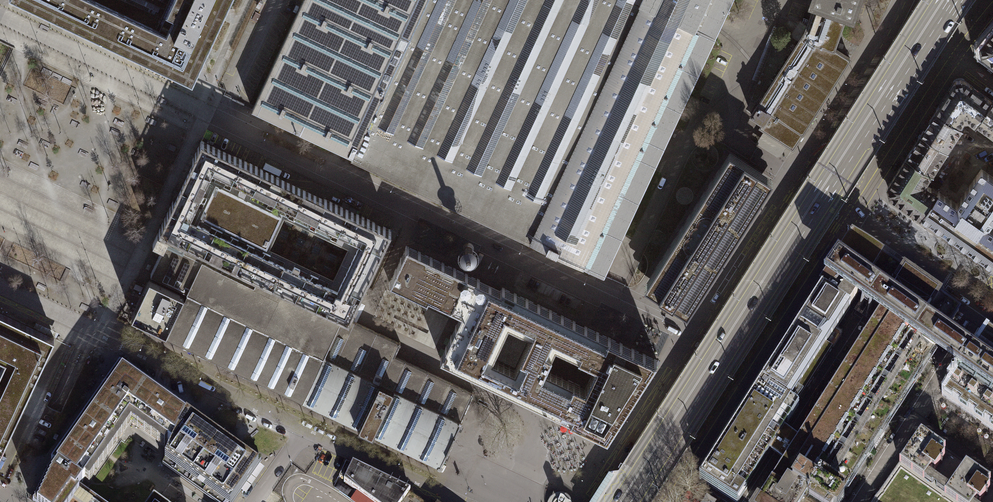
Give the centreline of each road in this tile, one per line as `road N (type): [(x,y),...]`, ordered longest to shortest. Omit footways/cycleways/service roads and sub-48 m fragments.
road 1 (primary): [(634,501),(958,0)]
road 2 (primary): [(936,0),(613,501)]
road 3 (unclassified): [(212,117),(698,341)]
road 4 (residential): [(458,501),(121,344)]
road 5 (tertiary): [(654,501),(845,206)]
road 6 (residential): [(0,16),(212,117)]
road 7 (tertiary): [(826,150),(698,341)]
road 8 (tertiary): [(698,341),(594,501)]
road 9 (residential): [(845,206),(992,310)]
road 10 (residential): [(121,344),(0,286)]
road 11 (tertiary): [(914,0),(849,107)]

